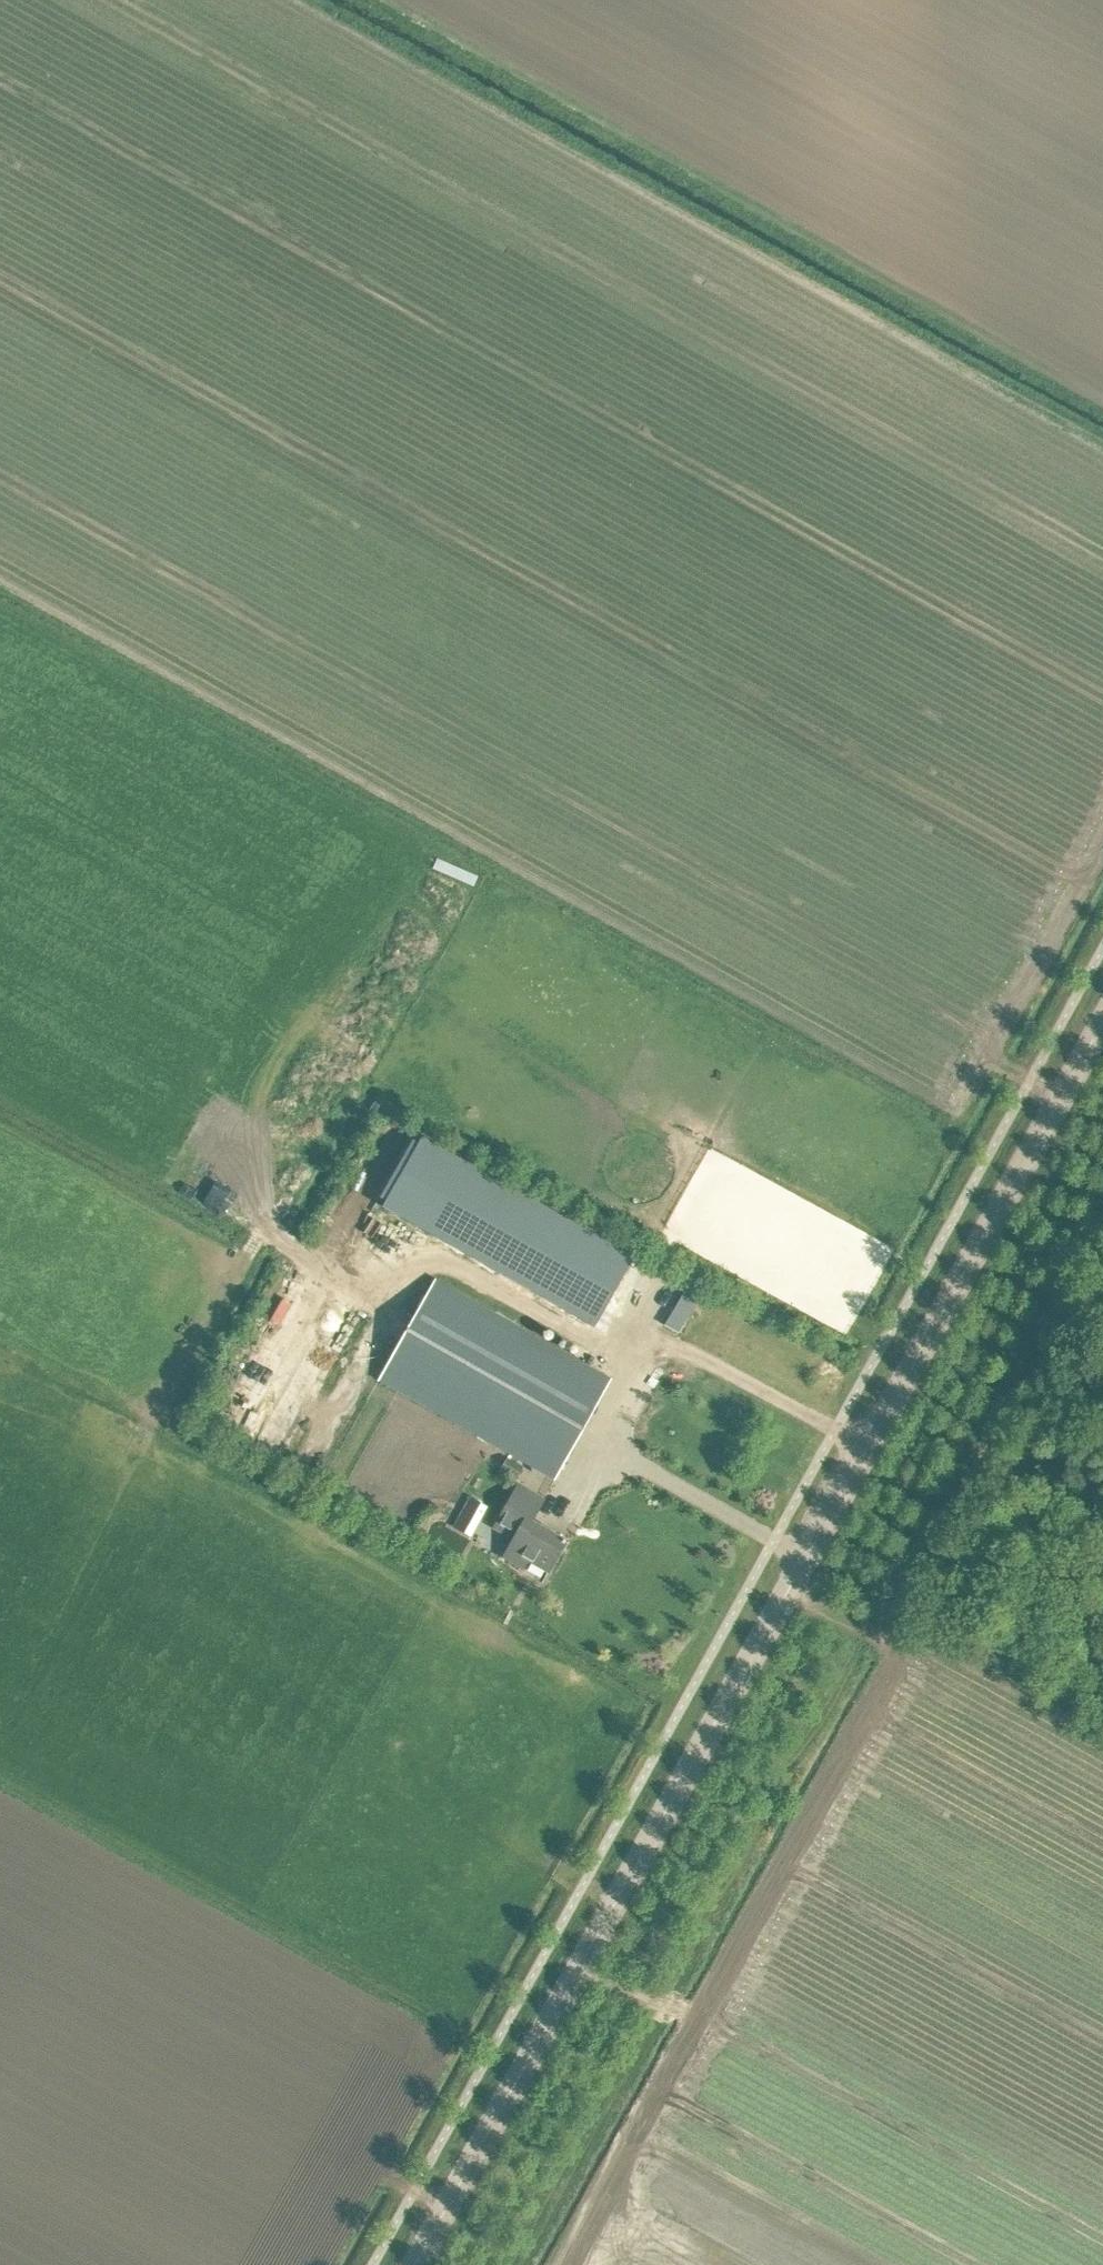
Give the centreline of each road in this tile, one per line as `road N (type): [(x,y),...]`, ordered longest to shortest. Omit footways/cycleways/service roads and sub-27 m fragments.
road 1 (tertiary): [(415,2264),(1102,1024)]

